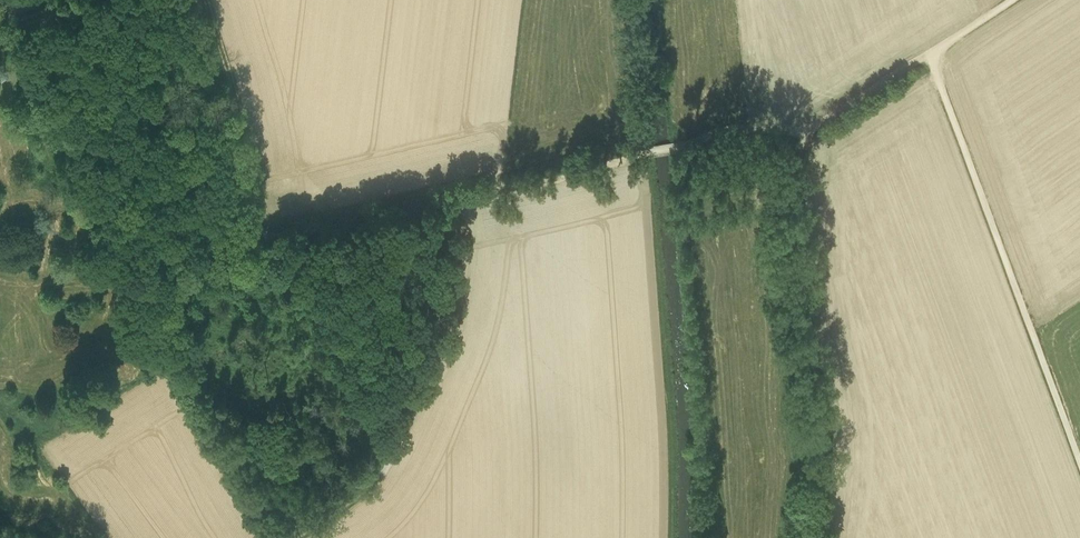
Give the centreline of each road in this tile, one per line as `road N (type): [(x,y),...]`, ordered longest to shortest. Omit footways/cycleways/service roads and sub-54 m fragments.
road 1 (track): [(680,146),(284,244),(245,223),(204,0)]
road 2 (unclassified): [(1079,461),(930,54),(1012,0)]
road 3 (track): [(300,537),(367,489),(400,433),(446,311),(460,199)]
road 4 (track): [(930,54),(801,131)]
road 5 (track): [(801,131),(741,126),(680,146)]

